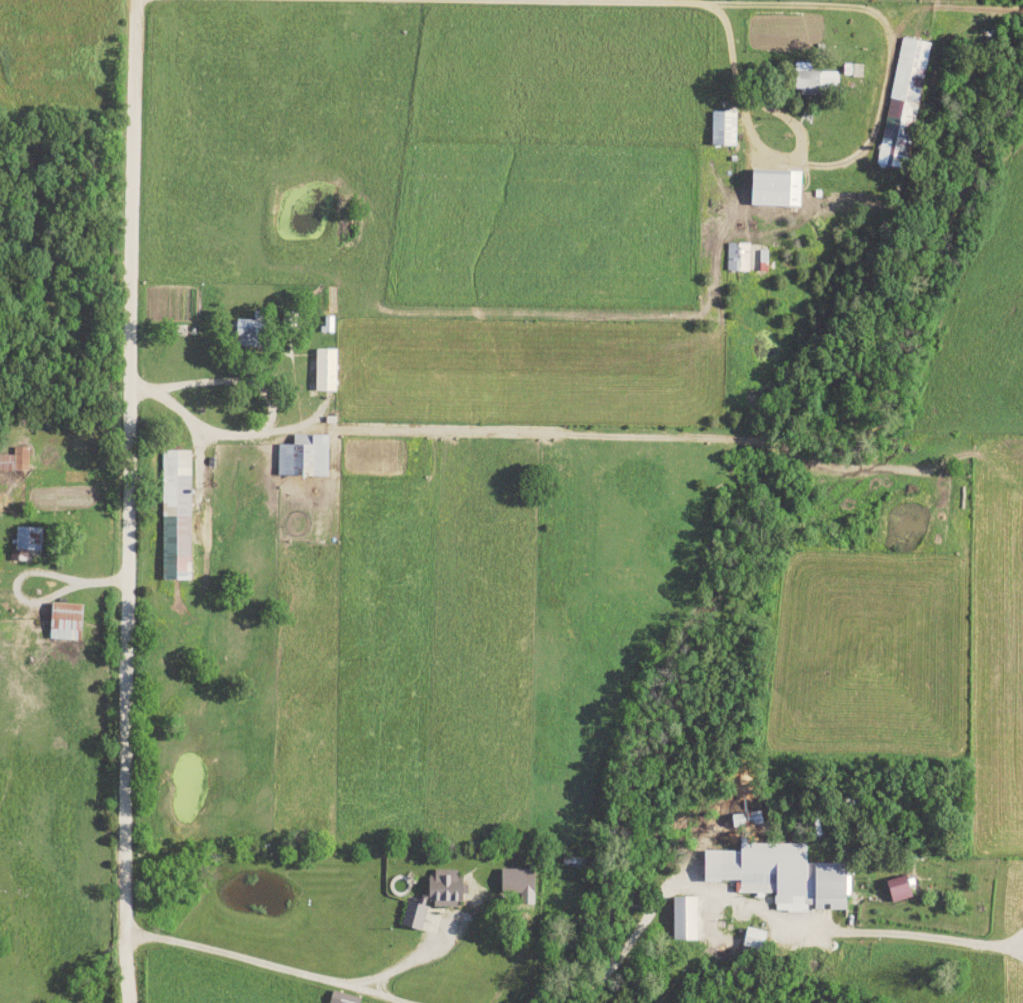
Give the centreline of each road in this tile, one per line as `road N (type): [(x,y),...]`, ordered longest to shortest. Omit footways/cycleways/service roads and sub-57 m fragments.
road 1 (residential): [(118,1002),(130,0)]
road 2 (residential): [(256,434),(765,439),(808,465),(1022,480)]
road 3 (residential): [(577,1002),(671,881),(853,889),(955,878),(1022,897)]
road 4 (residential): [(123,409),(229,380),(249,385),(264,416),(256,434),(230,438),(155,423),(142,408)]
road 5 (residential): [(50,598),(72,584),(27,572),(11,584),(16,603),(50,598)]

